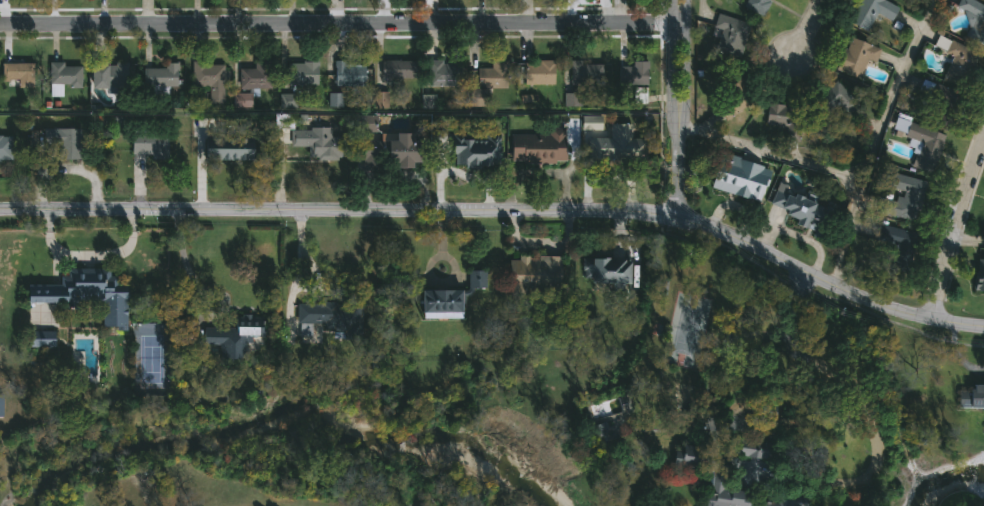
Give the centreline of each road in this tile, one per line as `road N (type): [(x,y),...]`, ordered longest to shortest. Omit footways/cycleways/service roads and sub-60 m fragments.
road 1 (tertiary): [(0,208),(677,211),(846,292),(983,327)]
road 2 (residential): [(685,24),(0,27)]
road 3 (residential): [(928,316),(983,140)]
road 4 (residential): [(677,138),(685,114),(685,0)]

